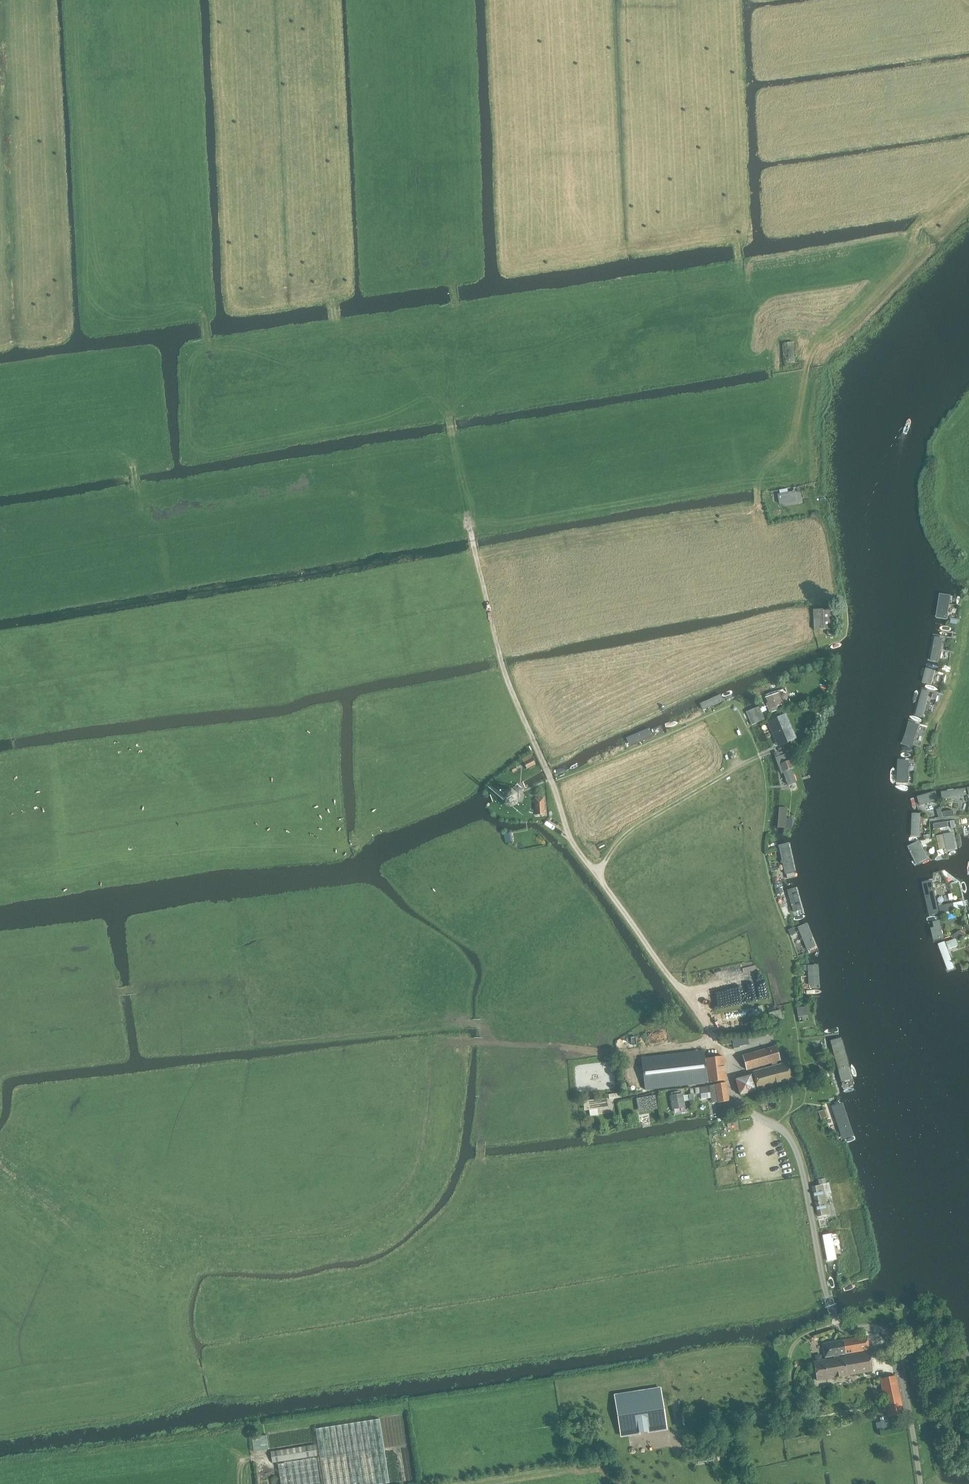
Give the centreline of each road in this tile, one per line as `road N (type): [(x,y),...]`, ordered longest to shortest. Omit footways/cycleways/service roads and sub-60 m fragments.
road 1 (track): [(727,1055),(568,834),(503,669),(467,509),(170,525),(141,499),(135,469),(67,454),(0,464)]
road 2 (track): [(467,509),(776,455),(792,438),(806,368),(820,345),(968,189)]
road 3 (unclassified): [(920,1483),(898,1344),(875,1327),(837,1324),(799,1159),(776,1125)]
road 4 (track): [(714,515),(476,556)]
road 5 (track): [(772,750),(638,826),(598,876)]

